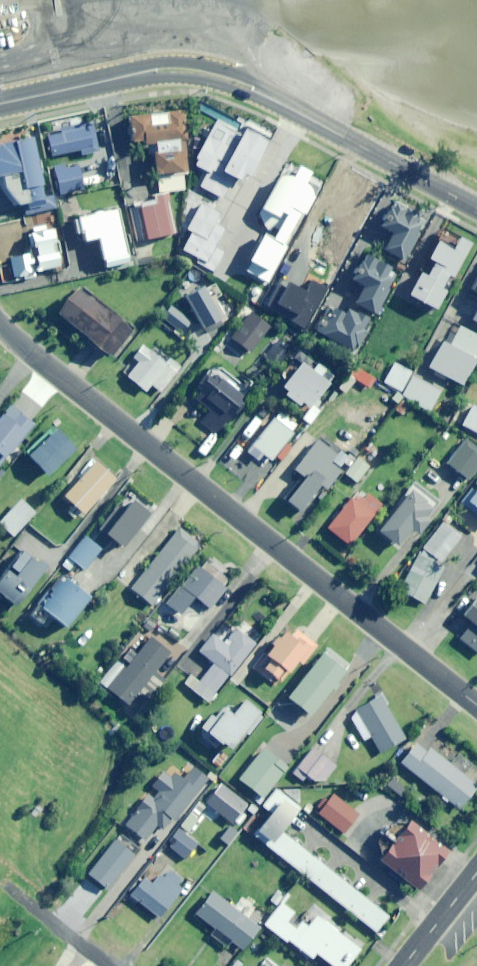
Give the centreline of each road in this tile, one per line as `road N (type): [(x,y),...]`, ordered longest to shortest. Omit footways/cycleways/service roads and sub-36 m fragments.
road 1 (residential): [(0,323),(476,702)]
road 2 (tertiary): [(0,103),(155,69),(195,70),(264,93),(476,205)]
road 3 (tertiary): [(402,965),(476,871)]

